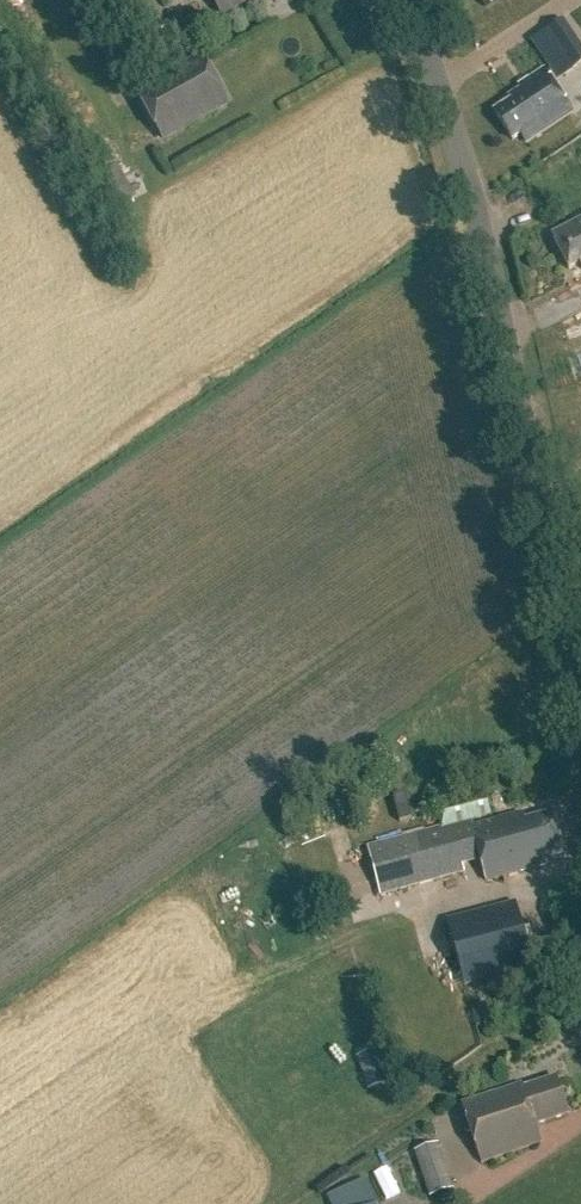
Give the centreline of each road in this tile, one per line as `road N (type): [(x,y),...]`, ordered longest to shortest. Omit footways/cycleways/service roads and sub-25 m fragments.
road 1 (tertiary): [(580,689),(503,328),(411,0)]

